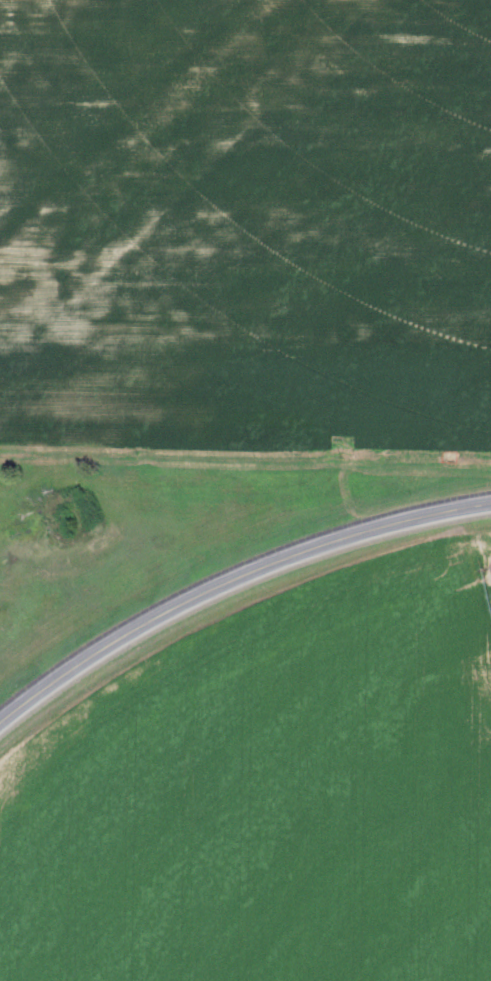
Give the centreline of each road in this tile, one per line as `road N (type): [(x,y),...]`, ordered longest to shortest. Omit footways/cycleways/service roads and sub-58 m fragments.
road 1 (primary): [(490,496),(329,535),(140,618),(0,720)]

